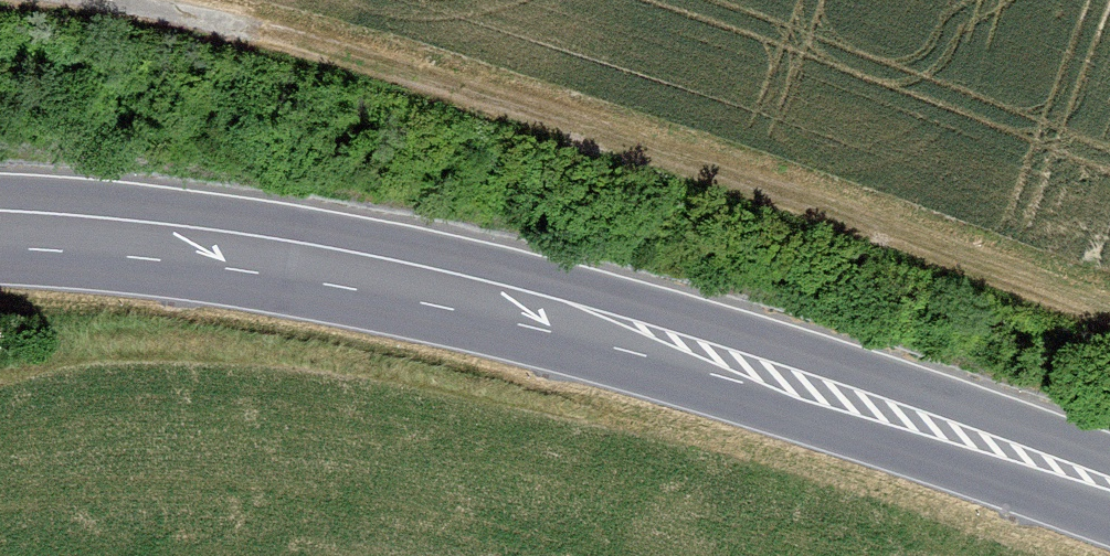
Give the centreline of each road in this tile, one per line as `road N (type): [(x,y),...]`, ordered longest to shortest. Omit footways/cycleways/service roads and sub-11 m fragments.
road 1 (primary): [(0,228),(216,246),(543,311),(697,353),(1109,490)]
road 2 (track): [(74,0),(343,52),(555,115),(879,224),(1109,315)]

